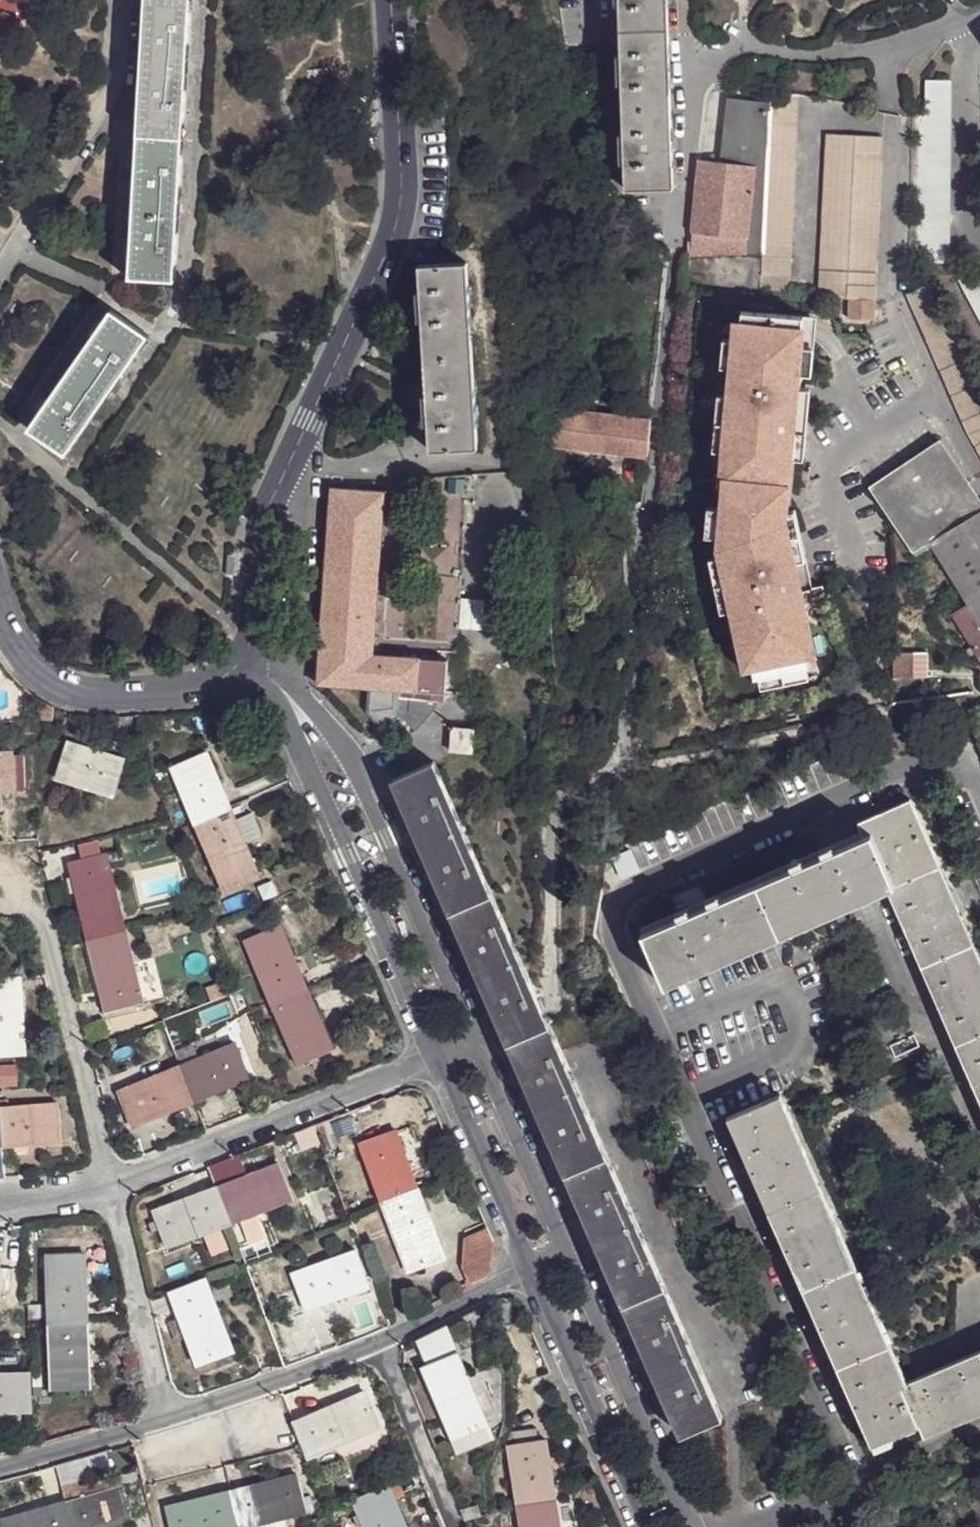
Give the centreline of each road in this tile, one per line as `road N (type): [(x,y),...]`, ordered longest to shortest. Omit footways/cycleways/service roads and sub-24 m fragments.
road 1 (residential): [(259,622),(266,519),(395,232),(403,188),(389,0)]
road 2 (residential): [(475,1039),(355,769),(259,622)]
road 3 (residential): [(244,665),(320,795),(434,1056)]
road 4 (residential): [(529,1268),(383,1342),(167,1419)]
road 5 (residential): [(108,1185),(434,1056)]
road 6 (residential): [(691,1526),(564,1250)]
road 7 (residential): [(0,615),(25,659),(78,694),(202,687),(244,665)]
road 8 (residential): [(529,1268),(643,1526)]
road 9 (residential): [(44,912),(108,1185)]
road 10 (residential): [(108,1185),(167,1419)]
road 11 (residential): [(434,1056),(529,1268)]
road 12 (residential): [(564,1250),(475,1039)]
road 13 (residential): [(167,1419),(0,1468)]

